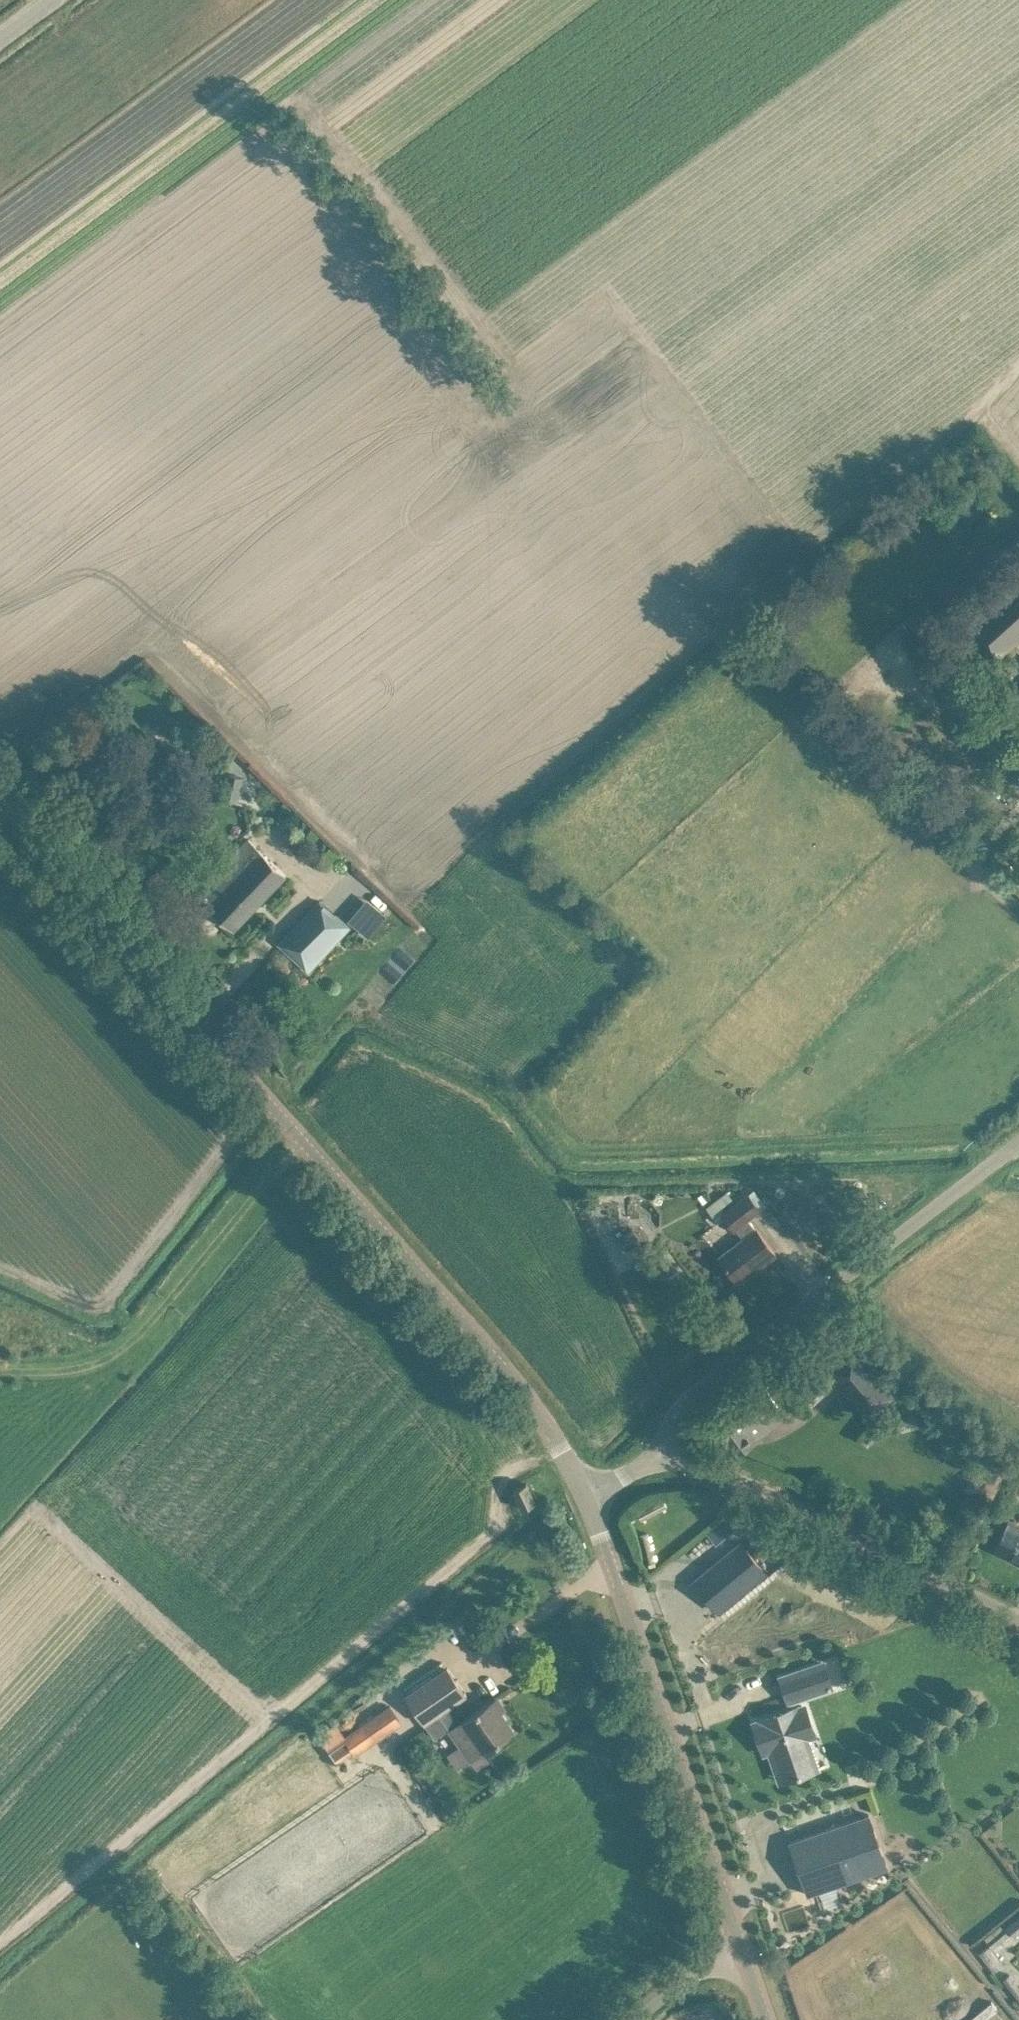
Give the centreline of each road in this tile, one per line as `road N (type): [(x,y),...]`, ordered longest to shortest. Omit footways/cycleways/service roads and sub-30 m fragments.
road 1 (tertiary): [(586,1498),(535,1408),(492,1354),(0,800)]
road 2 (unclassified): [(662,1459),(671,1425),(695,1394),(1018,1130)]
road 3 (tertiary): [(742,1946),(586,1498)]
road 4 (unclassified): [(1018,1615),(743,1480),(662,1459)]
road 5 (unclassified): [(635,2019),(704,1965),(742,1946)]

